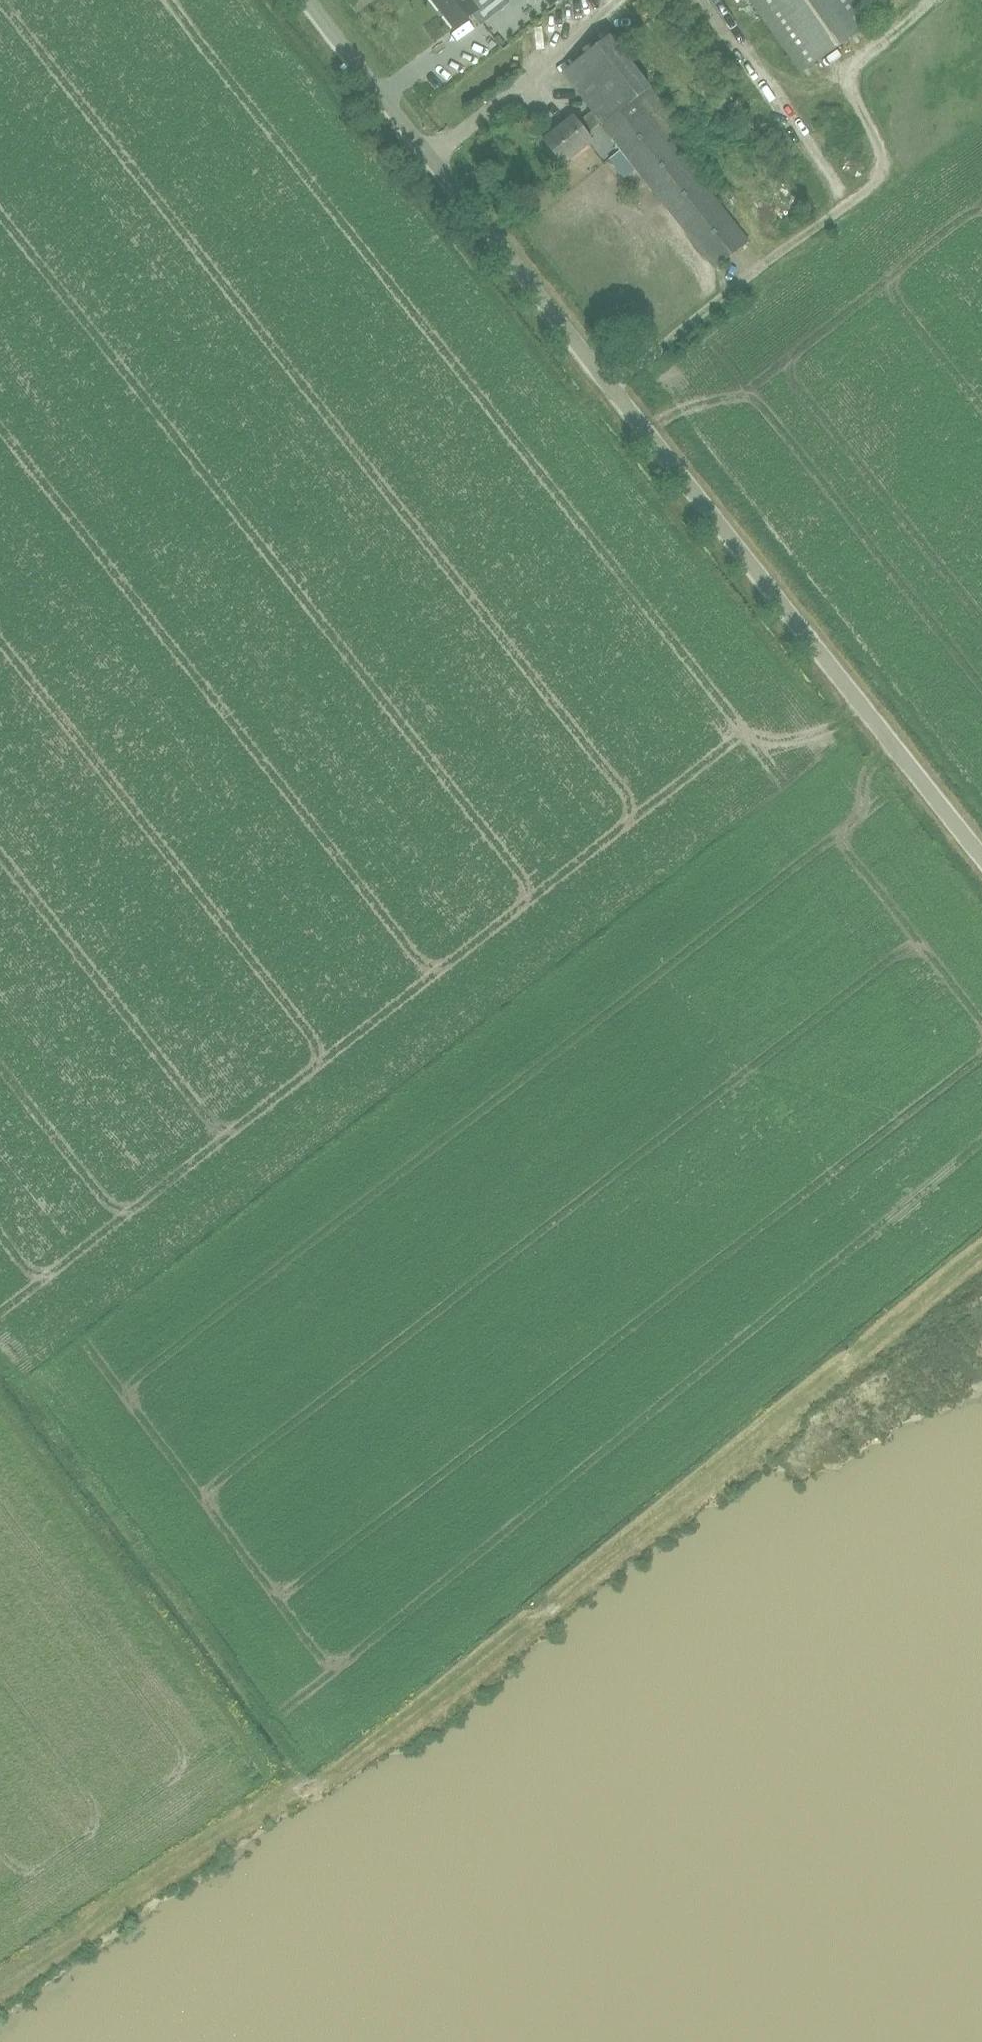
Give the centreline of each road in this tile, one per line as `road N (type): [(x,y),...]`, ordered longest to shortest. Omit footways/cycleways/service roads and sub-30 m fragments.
road 1 (unclassified): [(981,858),(307,0)]

